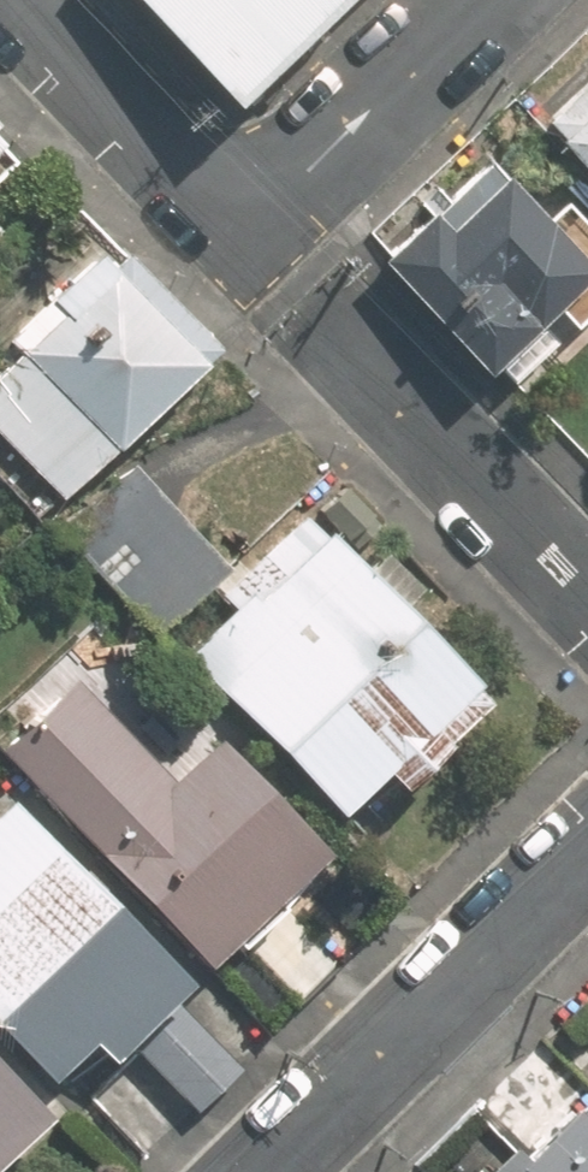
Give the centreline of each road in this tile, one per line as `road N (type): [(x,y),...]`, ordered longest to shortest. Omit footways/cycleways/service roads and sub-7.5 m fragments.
road 1 (residential): [(22,0),(244,223),(472,0)]
road 2 (residential): [(266,1171),(587,857)]
road 3 (residential): [(342,338),(587,592)]

